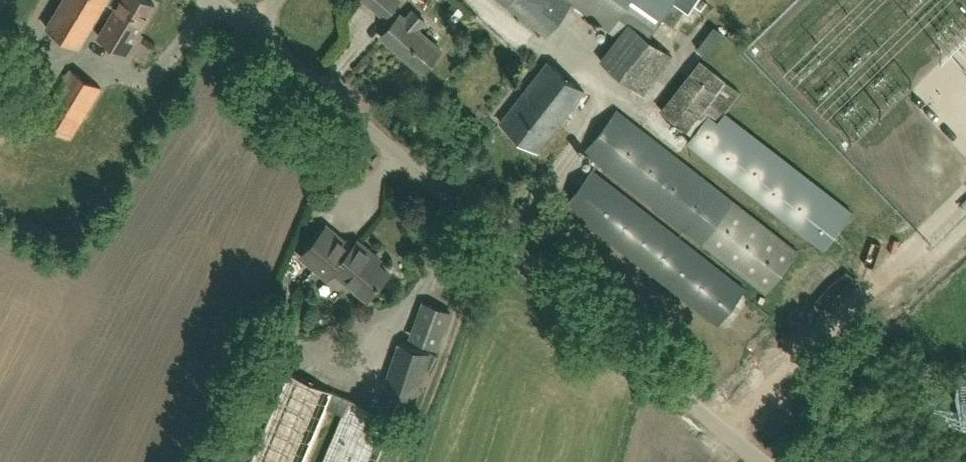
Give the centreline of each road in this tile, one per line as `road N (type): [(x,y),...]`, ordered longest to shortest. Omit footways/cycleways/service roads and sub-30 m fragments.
road 1 (unclassified): [(765,461),(213,0)]

